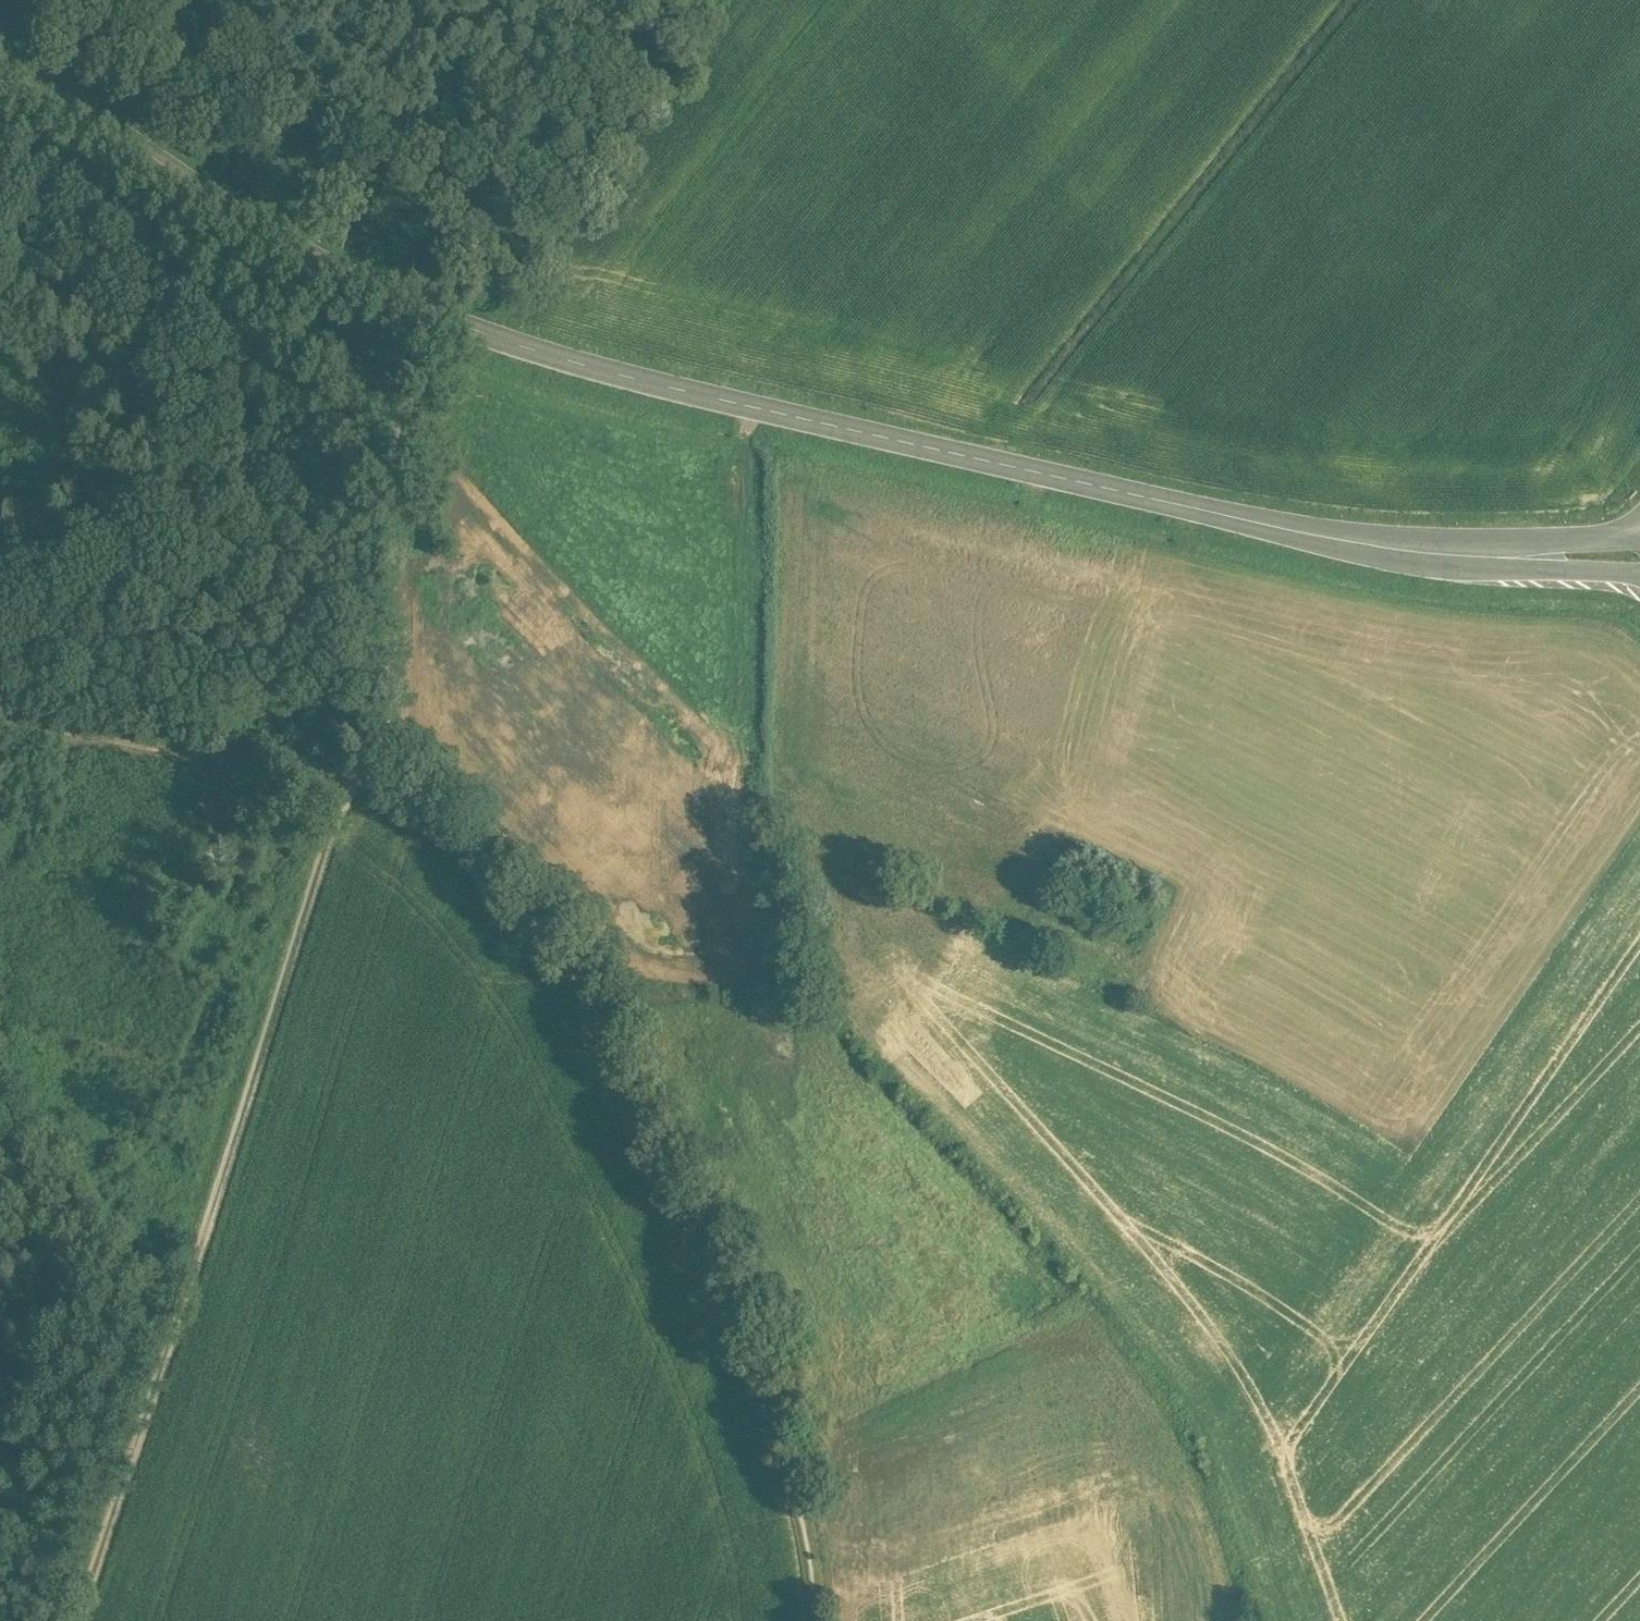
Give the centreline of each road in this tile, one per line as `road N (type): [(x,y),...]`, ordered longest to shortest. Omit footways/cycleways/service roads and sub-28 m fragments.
road 1 (tertiary): [(1639,555),(1371,545),(728,402),(454,324),(355,282),(0,41)]
road 2 (track): [(424,312),(403,395),(403,630),(392,744),(343,823),(88,1620)]

